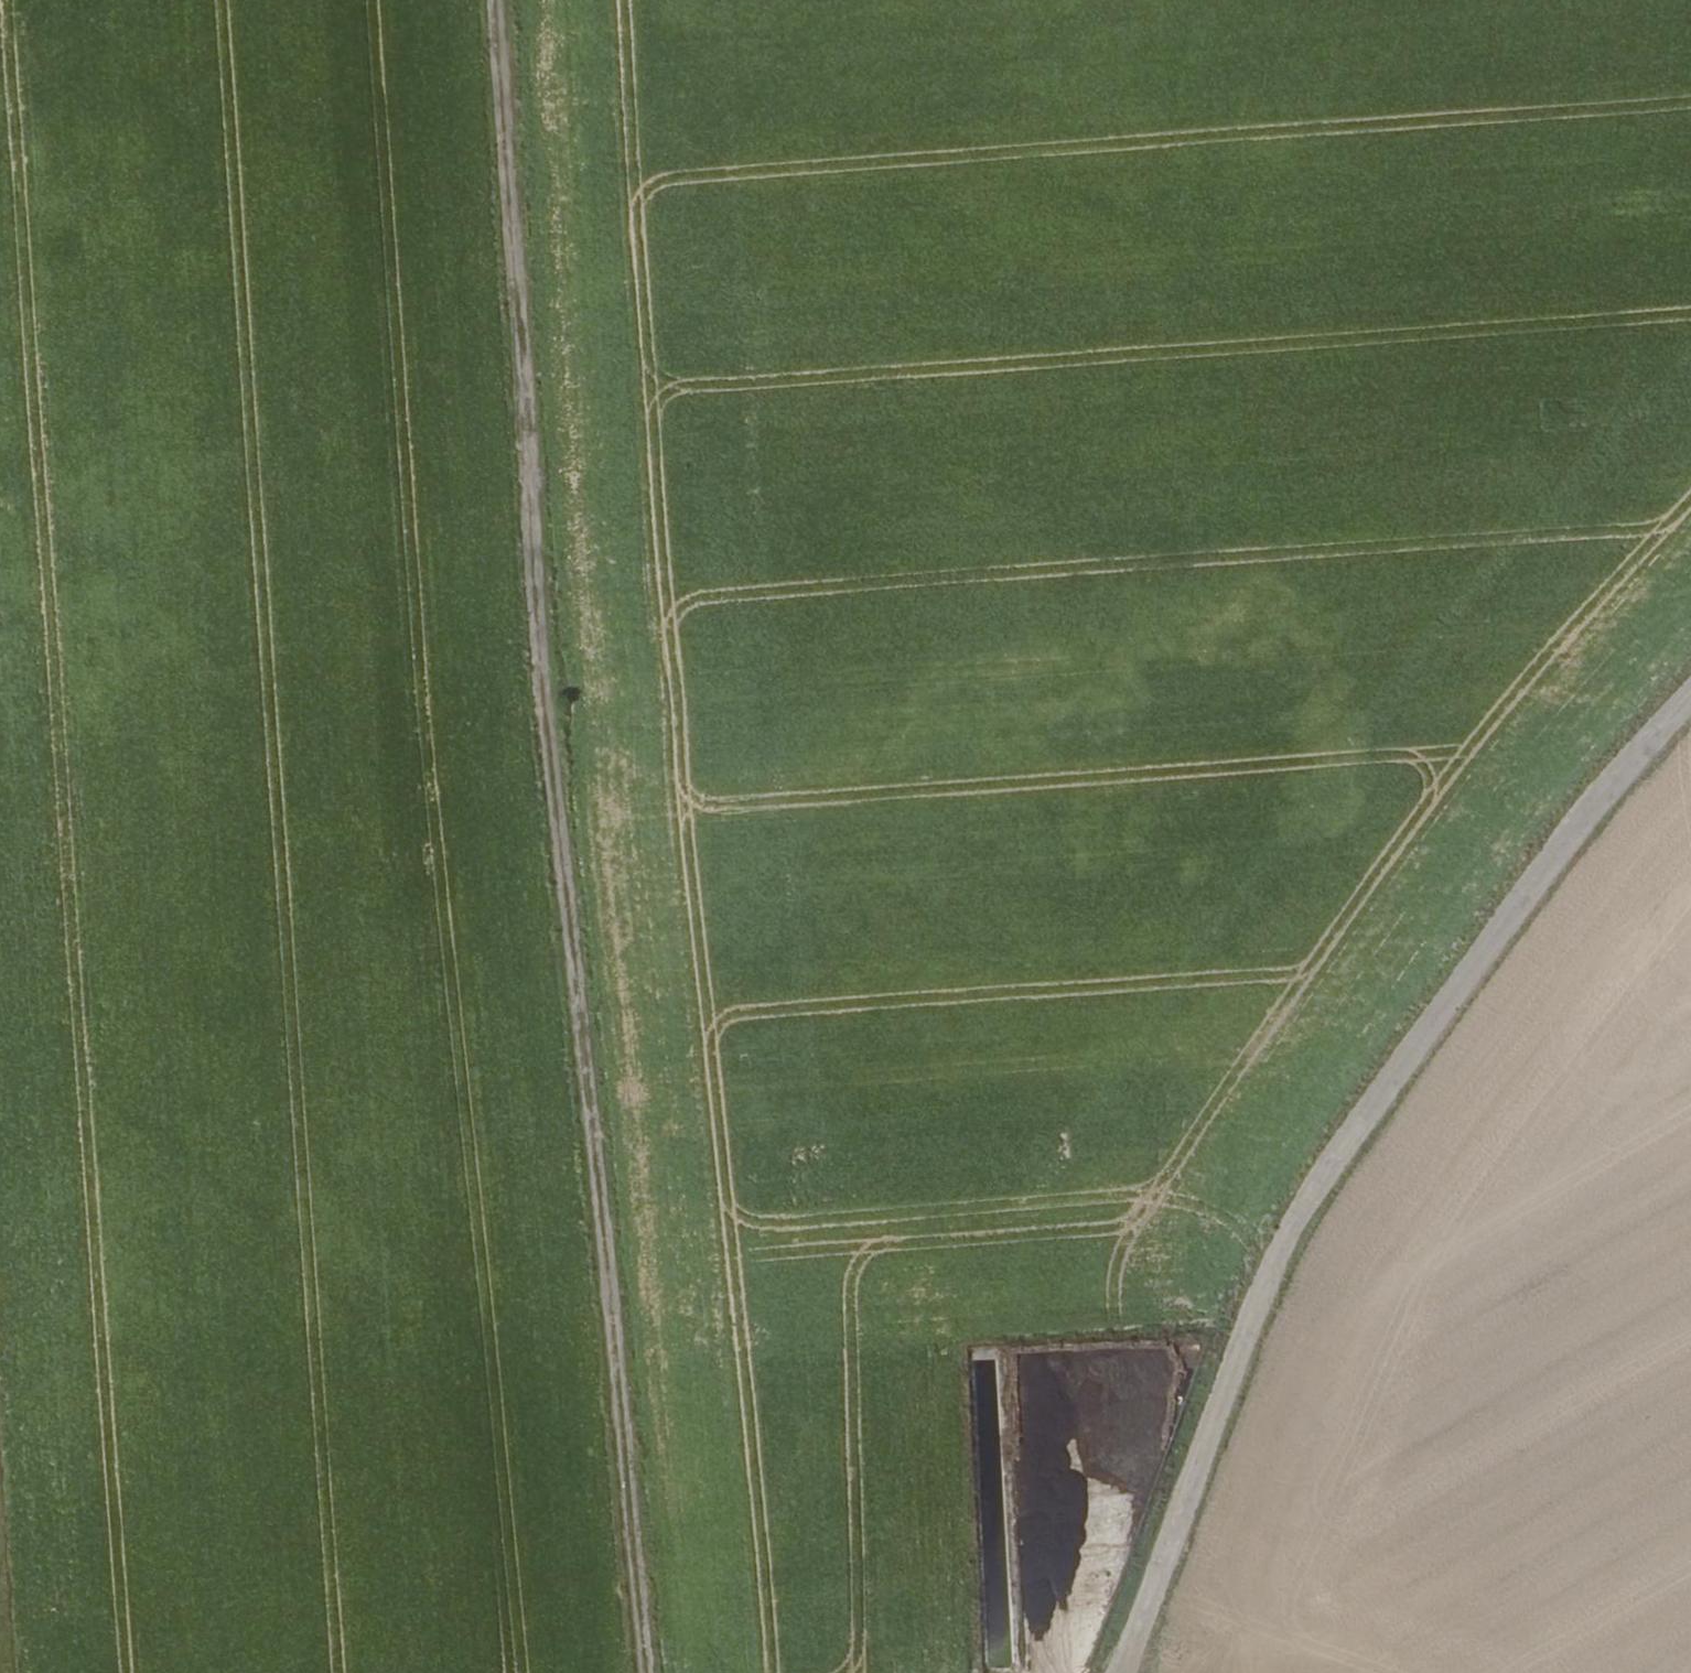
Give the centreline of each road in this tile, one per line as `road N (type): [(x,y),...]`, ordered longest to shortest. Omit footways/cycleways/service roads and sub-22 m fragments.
road 1 (track): [(648,1672),(493,0)]
road 2 (track): [(1690,706),(1395,1070),(1290,1228),(1117,1672)]

